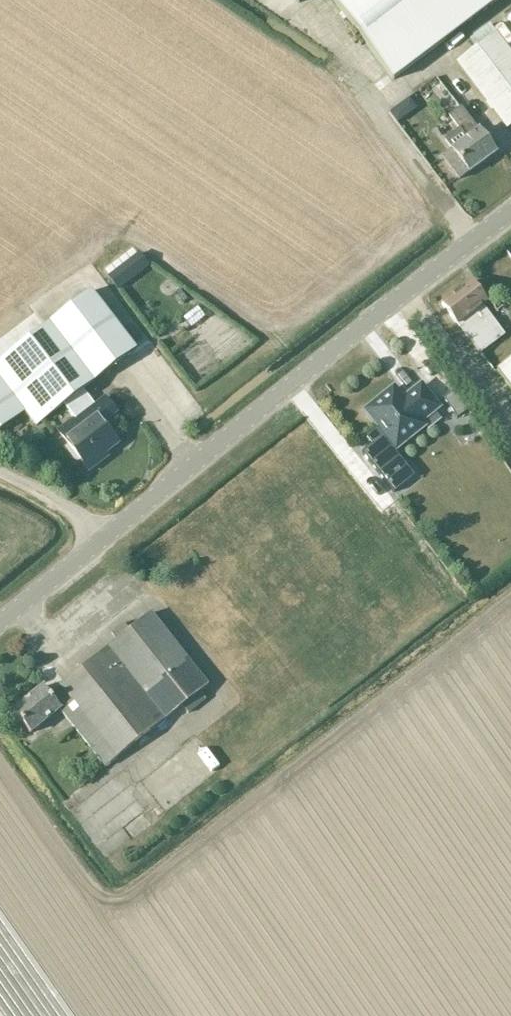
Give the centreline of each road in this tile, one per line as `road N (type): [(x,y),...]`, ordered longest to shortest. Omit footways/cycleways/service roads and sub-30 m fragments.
road 1 (unclassified): [(0,622),(510,222)]

